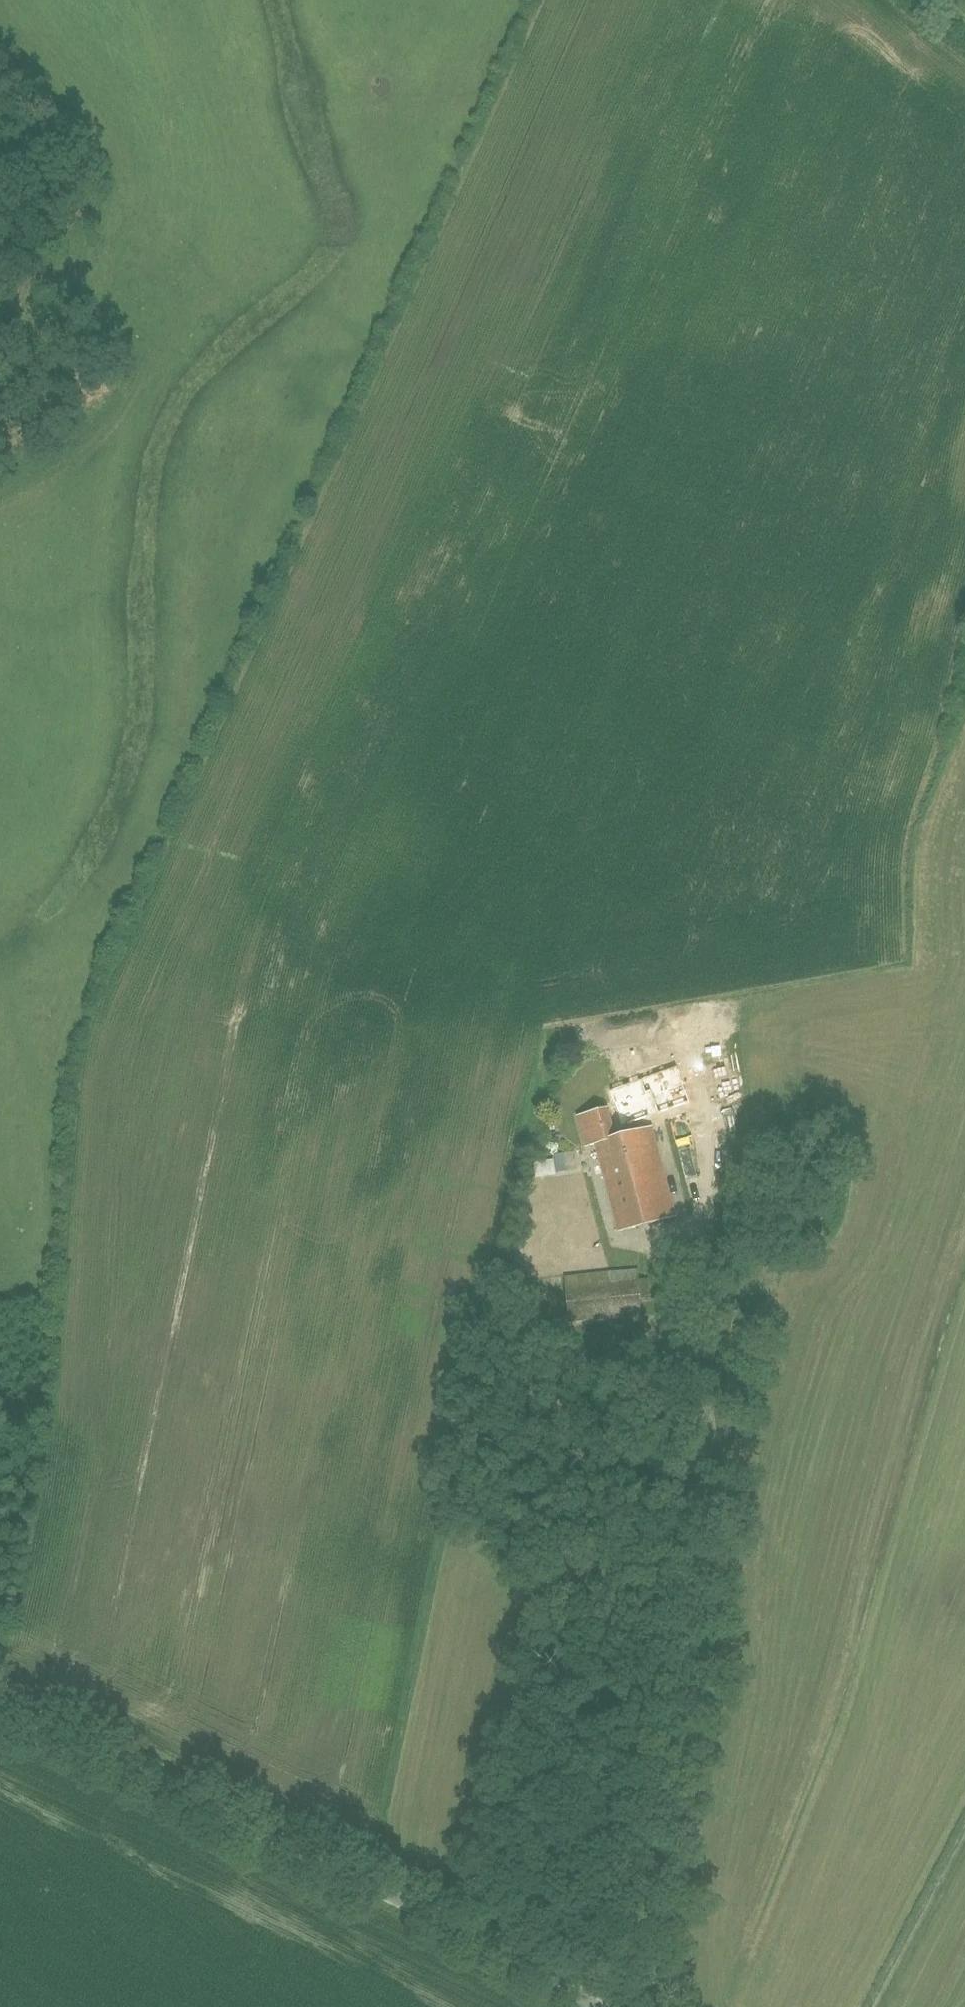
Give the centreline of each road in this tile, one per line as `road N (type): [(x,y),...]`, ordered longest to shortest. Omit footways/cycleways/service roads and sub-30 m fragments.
road 1 (unclassified): [(595,2006),(519,1955),(0,1704)]

